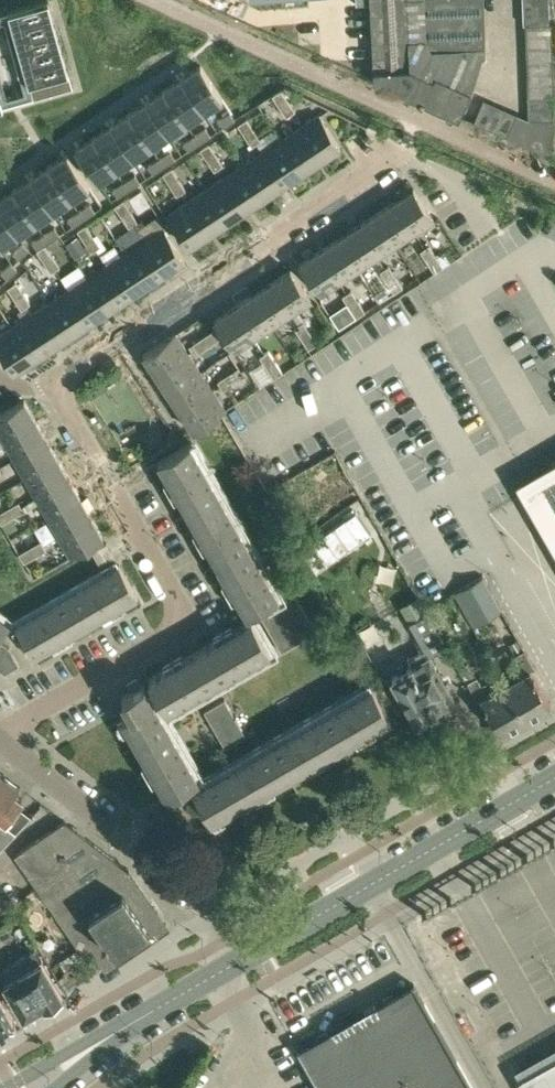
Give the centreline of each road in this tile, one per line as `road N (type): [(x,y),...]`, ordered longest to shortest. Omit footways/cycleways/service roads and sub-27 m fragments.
road 1 (residential): [(54,384),(400,152),(478,192)]
road 2 (residential): [(0,733),(191,623),(54,384)]
road 3 (tertiary): [(246,958),(554,778)]
road 4 (unclassified): [(246,958),(213,905),(0,742)]
road 5 (tertiary): [(118,1032),(246,958)]
road 6 (tertiary): [(118,1032),(5,1087)]

